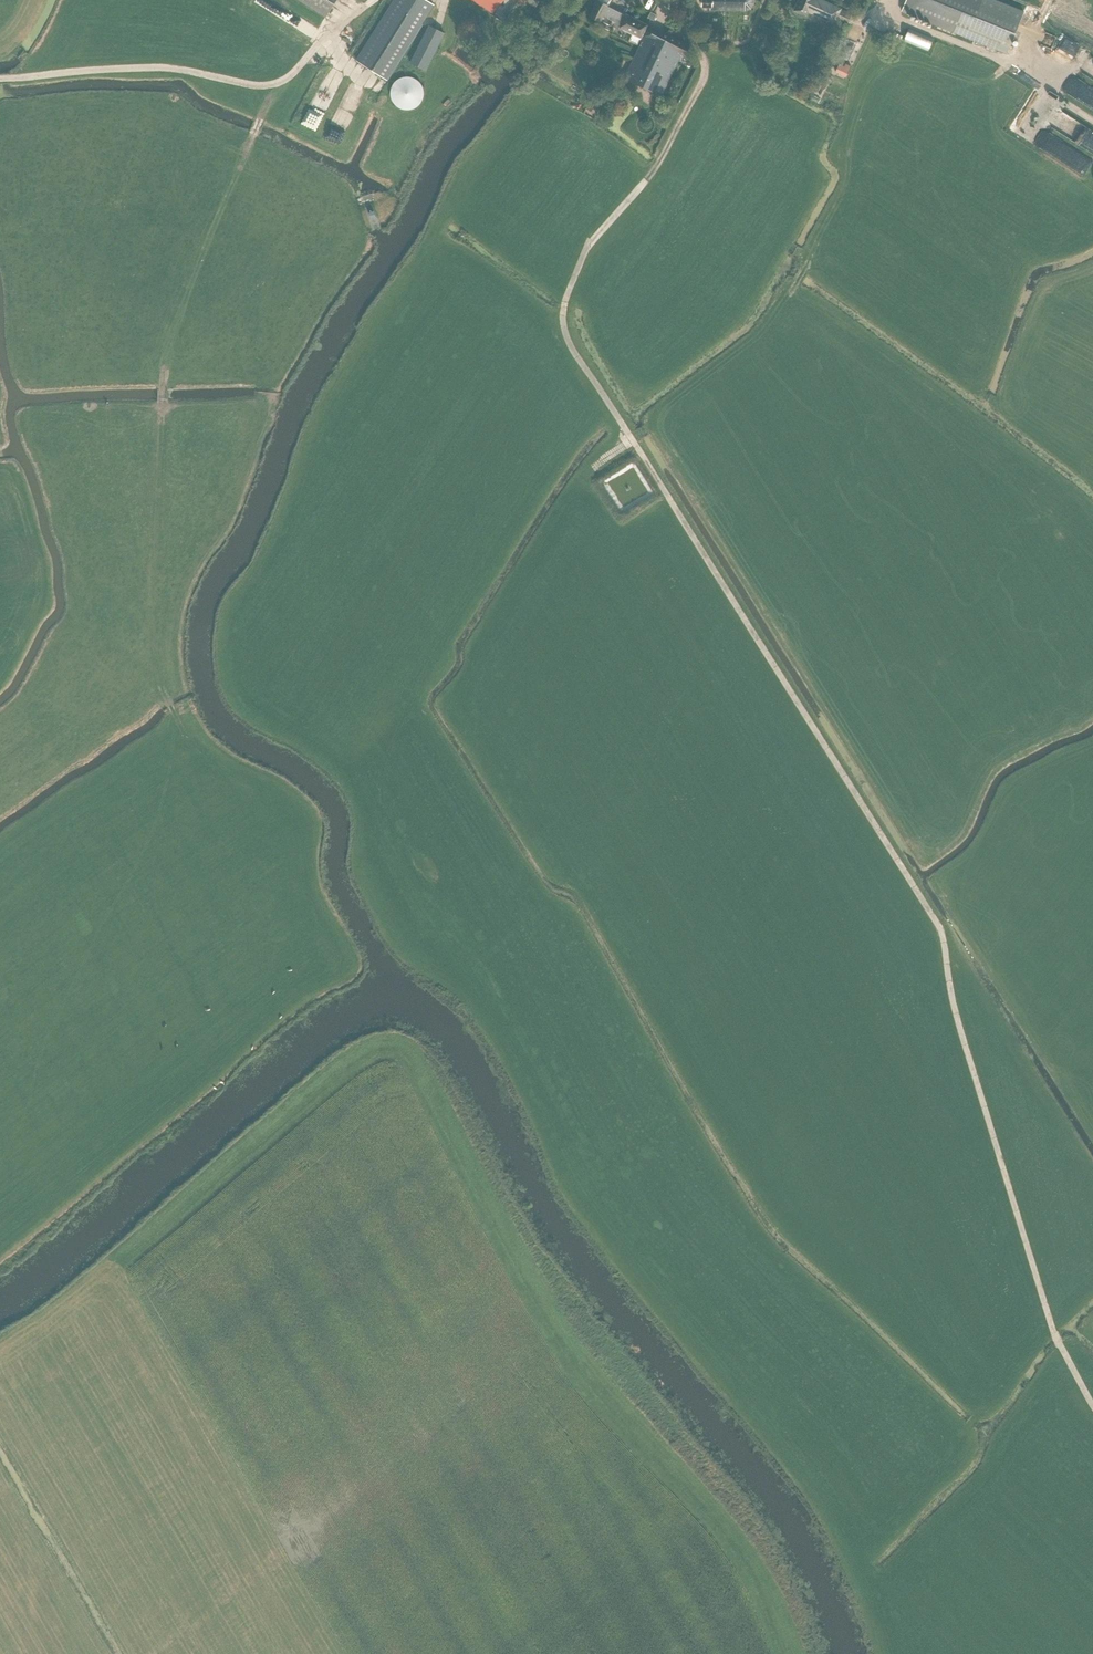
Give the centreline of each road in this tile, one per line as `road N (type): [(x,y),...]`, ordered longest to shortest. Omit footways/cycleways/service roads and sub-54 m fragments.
road 1 (track): [(682,0),(703,69),(649,173),(591,244),(569,286),(565,332),(941,929),(1053,1329),(1092,1405)]
road 2 (track): [(378,0),(277,83),(176,70),(0,77)]

